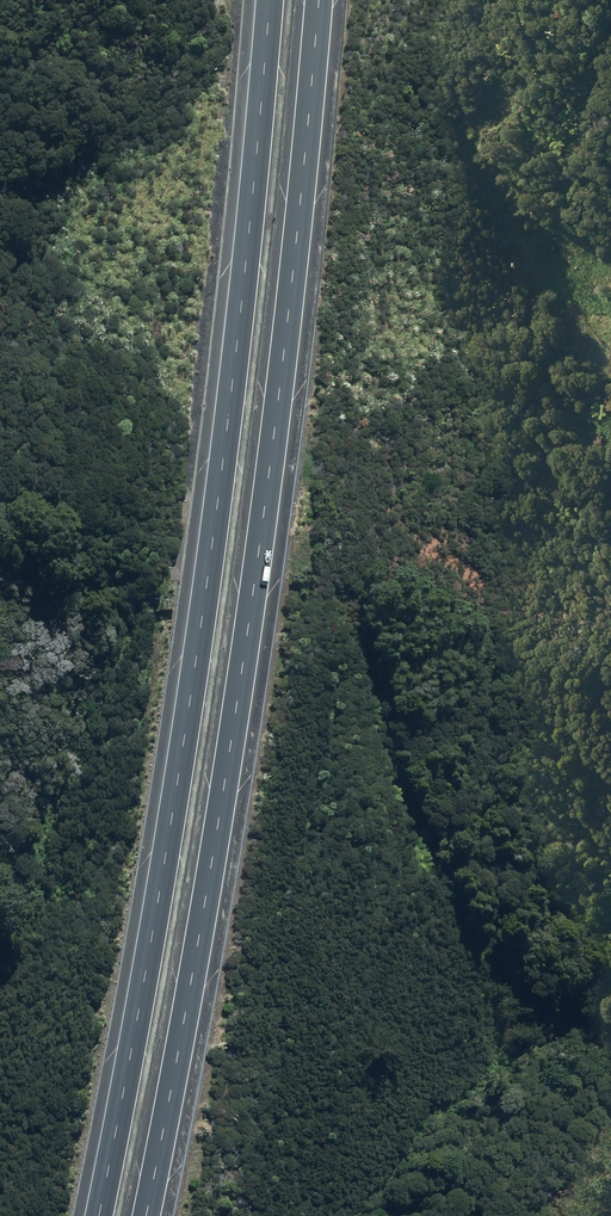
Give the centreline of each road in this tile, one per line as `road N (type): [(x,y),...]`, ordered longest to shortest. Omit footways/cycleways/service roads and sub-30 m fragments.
road 1 (motorway): [(95,1215),(133,1035),(207,587),(268,0)]
road 2 (motorway): [(317,0),(241,683),(145,1215)]

